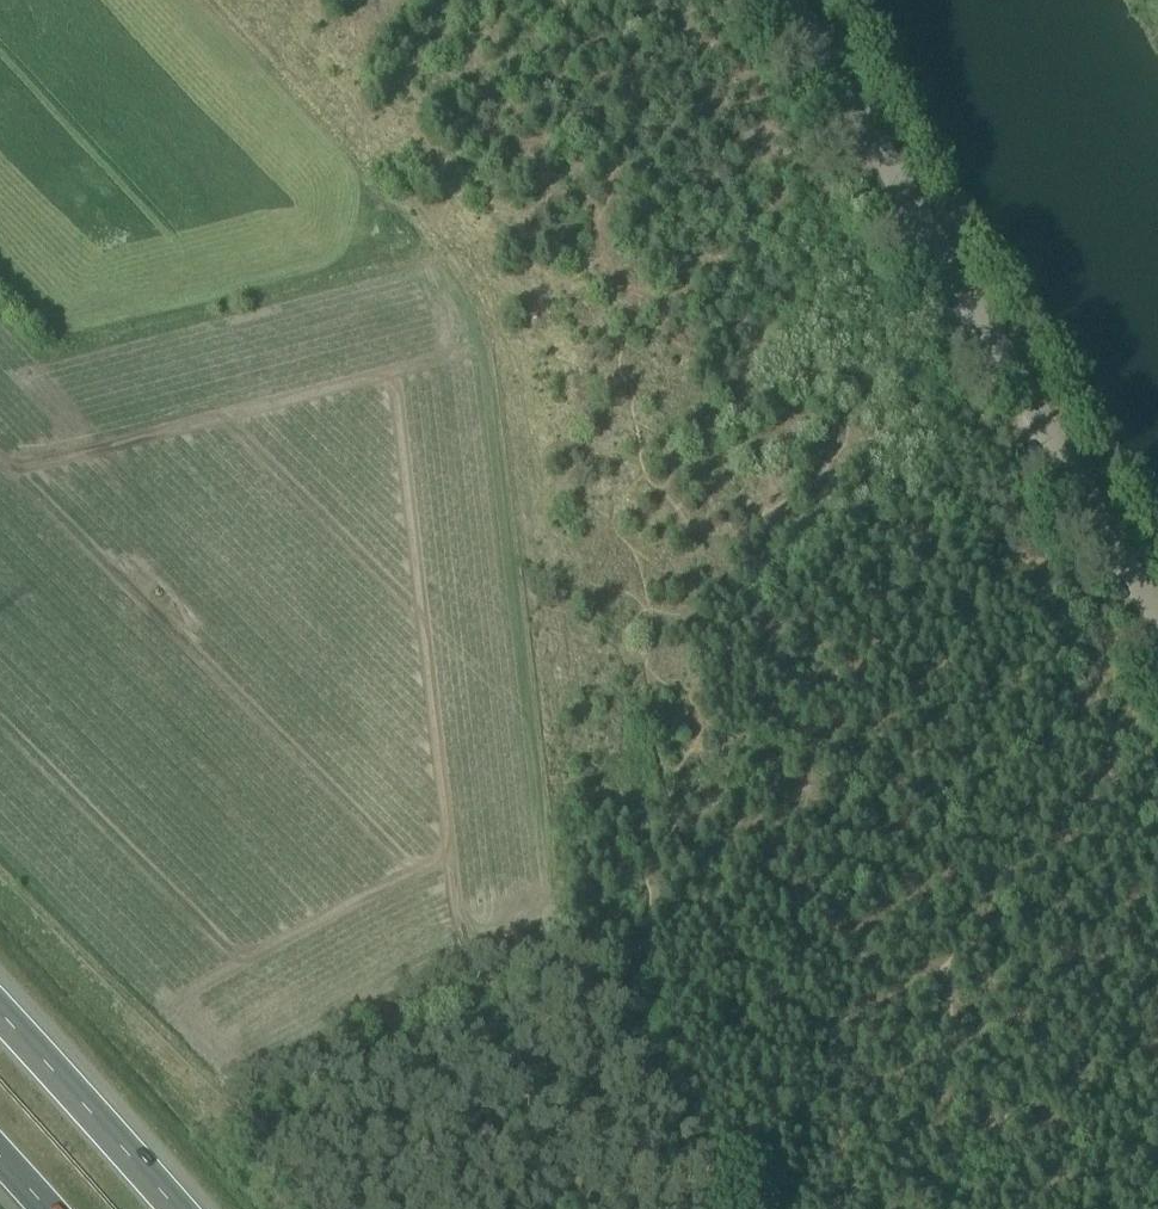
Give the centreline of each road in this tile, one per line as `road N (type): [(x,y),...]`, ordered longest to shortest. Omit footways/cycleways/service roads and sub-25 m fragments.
road 1 (unclassified): [(1157,637),(775,0)]
road 2 (motorway): [(173,1208),(0,1017)]

